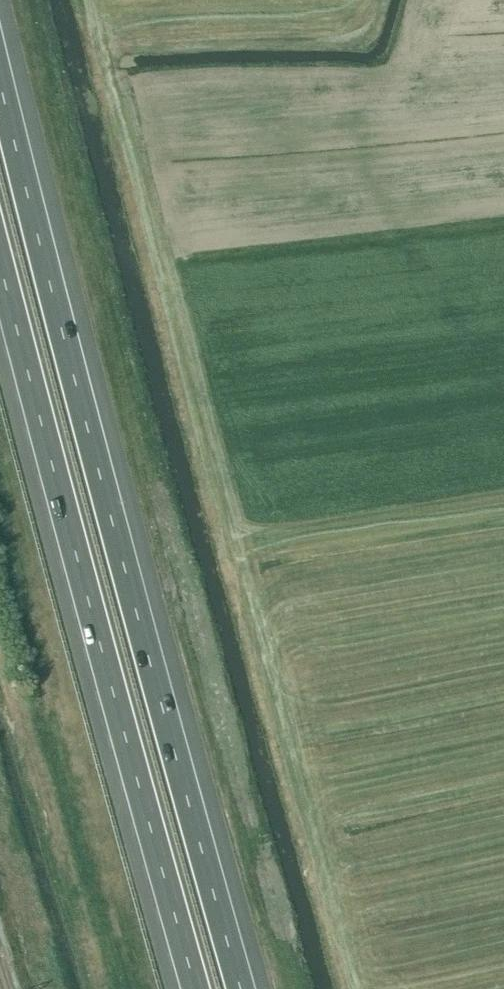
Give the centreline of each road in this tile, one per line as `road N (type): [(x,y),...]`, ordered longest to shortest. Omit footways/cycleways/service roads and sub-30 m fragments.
road 1 (motorway): [(245,988),(0,68)]
road 2 (motorway): [(0,278),(192,988)]

